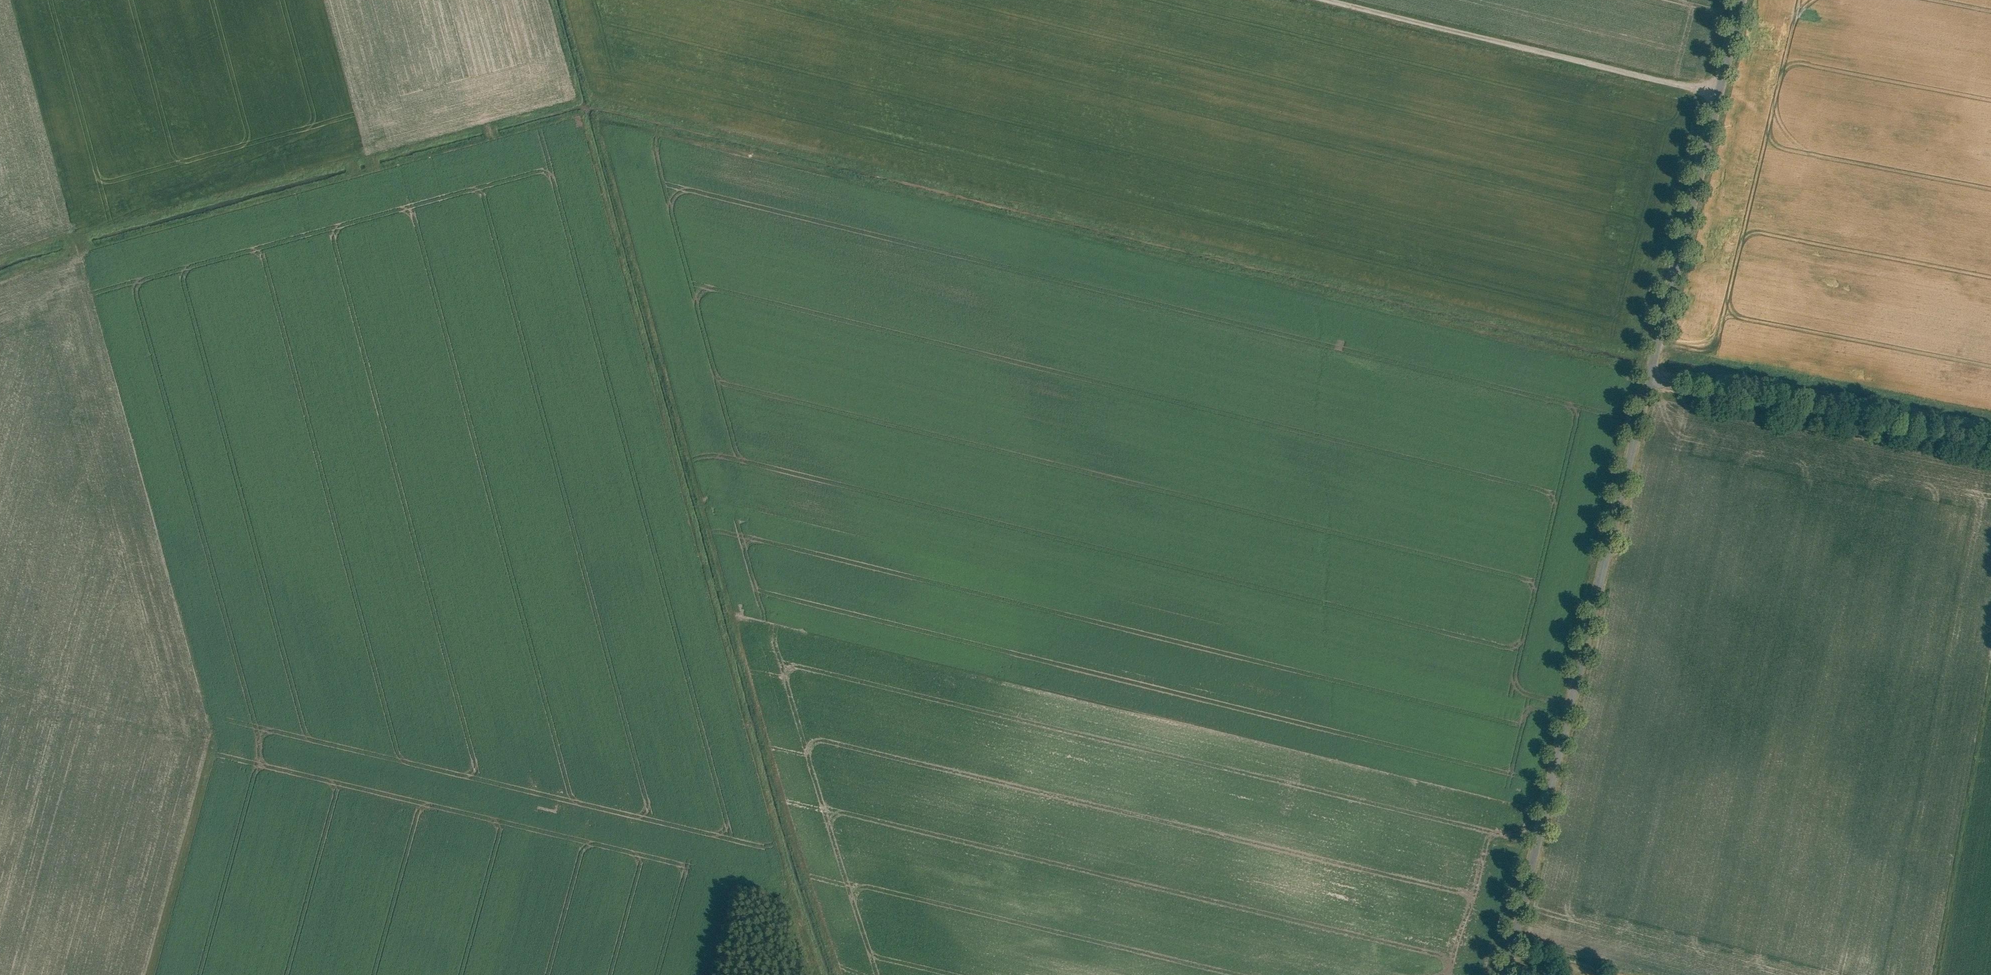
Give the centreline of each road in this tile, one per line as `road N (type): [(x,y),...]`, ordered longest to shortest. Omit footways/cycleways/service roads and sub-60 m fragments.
road 1 (unclassified): [(1641,370),(1492,974)]
road 2 (unclassified): [(1732,0),(1641,370)]
road 3 (unclassified): [(1641,370),(1990,439)]

